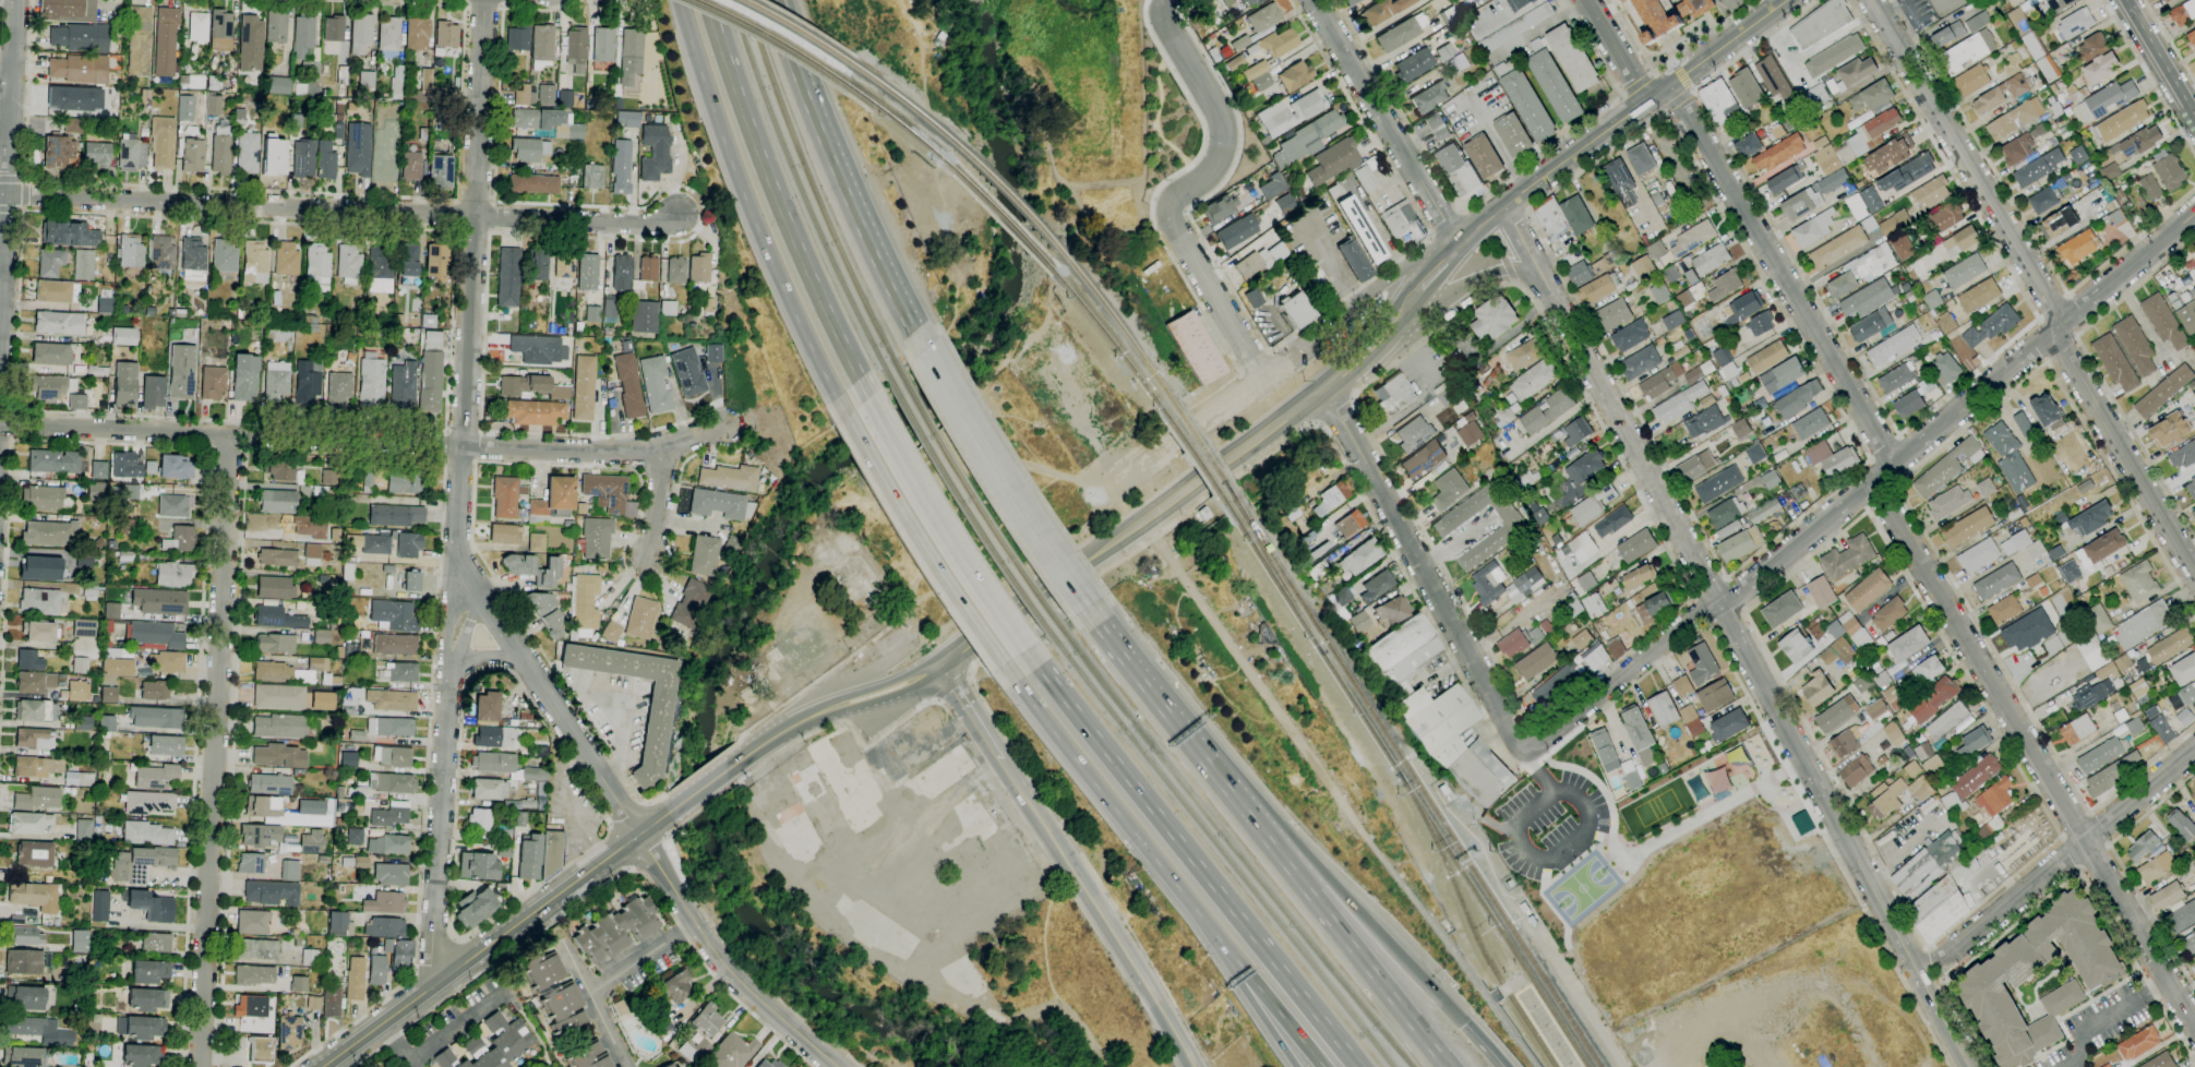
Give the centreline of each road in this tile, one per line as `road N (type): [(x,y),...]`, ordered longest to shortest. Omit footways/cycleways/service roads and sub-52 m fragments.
road 1 (residential): [(1656,95),(1677,101),(1882,446),(1883,500),(2194,1029)]
road 2 (residential): [(727,427),(629,452),(590,452),(0,422)]
road 3 (residential): [(677,215),(636,226),(0,194)]
road 4 (residential): [(1870,0),(2052,305),(2062,352),(2194,577)]
road 5 (residential): [(230,435),(199,1066)]
road 6 (tertiary): [(2194,213),(1718,603)]
road 7 (residential): [(484,0),(455,580)]
road 8 (motorway): [(1027,648),(1361,1066)]
road 9 (secondary): [(1324,387),(941,666)]
road 10 (motorway): [(1448,1066),(1166,707)]
road 11 (motorway): [(682,7),(756,225),(845,415)]
road 12 (motorway): [(1465,1024),(1166,707)]
road 13 (residential): [(1165,7),(1224,132),(1212,170),(1173,200),(1172,224),(1262,377)]
road 14 (tertiary): [(1718,603),(1919,976)]
road 15 (residential): [(1324,387),(1524,748)]
road 16 (motorway): [(717,22),(773,185),(869,395)]
road 17 (secondary): [(639,836),(323,1066)]
road 18 (tertiary): [(1542,277),(1718,603)]
road 19 (tertiary): [(15,0),(0,336)]
road 20 (residential): [(455,580),(485,598),(639,836)]
road 21 (motorway): [(925,348),(860,221),(794,63)]
road 22 (residential): [(639,836),(739,981),(838,1066)]
road 23 (residential): [(448,684),(429,990)]
road 24 (motorway): [(1089,606),(925,348)]
road 25 (motorway): [(869,395),(1027,648)]
road 26 (motorway): [(845,415),(1004,666)]
road 27 (residential): [(1313,0),(1460,242)]
road 28 (motorway): [(1004,666),(1178,888)]
road 29 (residential): [(1718,603),(1524,748)]
road 30 (residential): [(1460,242),(1410,264),(1262,377)]
road 31 (motorway): [(1178,888),(1326,1066)]
road 32 (secondary): [(1076,875),(1193,1066)]
road 33 (motorway): [(1178,888),(1298,1066)]
road 34 (residential): [(2083,840),(1919,976)]
road 35 (secondary): [(1656,95),(1501,208)]
road 36 (secondary): [(1387,328),(1425,319),(1494,275),(1542,277)]
road 37 (secondary): [(1787,0),(1656,95)]
road 38 (residential): [(2194,749),(2083,840)]
road 39 (residential): [(627,1066),(563,944)]
road 40 (secondary): [(2124,0),(2194,118)]
road 41 (secondary): [(1003,762),(1076,875)]
road 42 (residential): [(696,923),(590,994)]
road 43 (motorway): [(1166,707),(1089,606)]
road 44 (secondary): [(828,710),(898,694),(941,666)]
road 45 (residential): [(1585,0),(1636,86),(1656,95)]
road 46 (secondary): [(941,666),(828,710)]

